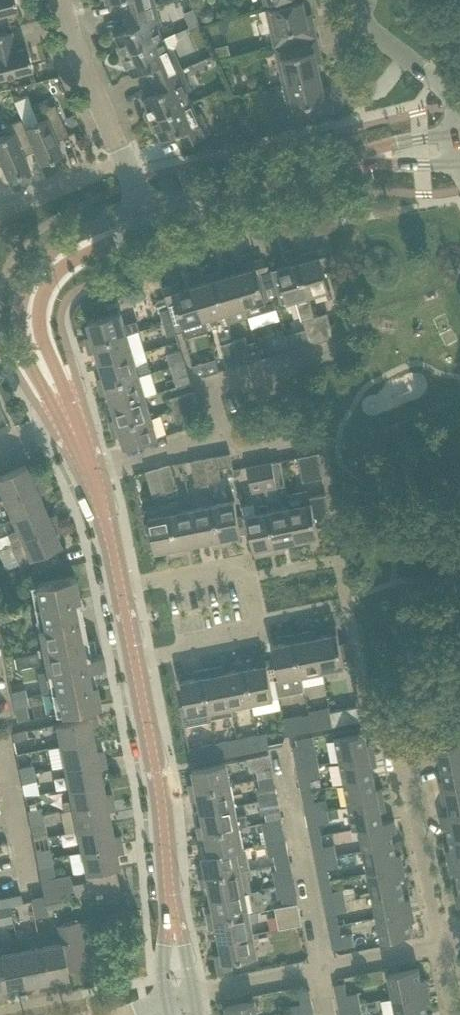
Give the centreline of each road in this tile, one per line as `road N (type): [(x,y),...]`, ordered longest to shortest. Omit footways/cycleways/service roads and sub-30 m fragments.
road 1 (residential): [(138,664),(262,635),(243,561),(123,588)]
road 2 (tertiary): [(144,202),(78,231),(41,254),(25,276),(17,334),(59,419)]
road 3 (tertiary): [(170,937),(163,803),(138,664)]
road 4 (tertiary): [(59,419),(39,317),(48,286),(75,261),(155,227)]
road 5 (residential): [(192,994),(447,945)]
road 6 (residential): [(447,945),(400,734)]
road 7 (tertiary): [(123,588),(59,419)]
road 8 (residential): [(127,162),(70,44),(59,0)]
road 9 (residential): [(459,112),(453,89),(369,29),(359,0)]
road 10 (residential): [(127,162),(0,218)]
road 11 (tertiary): [(222,195),(352,162)]

